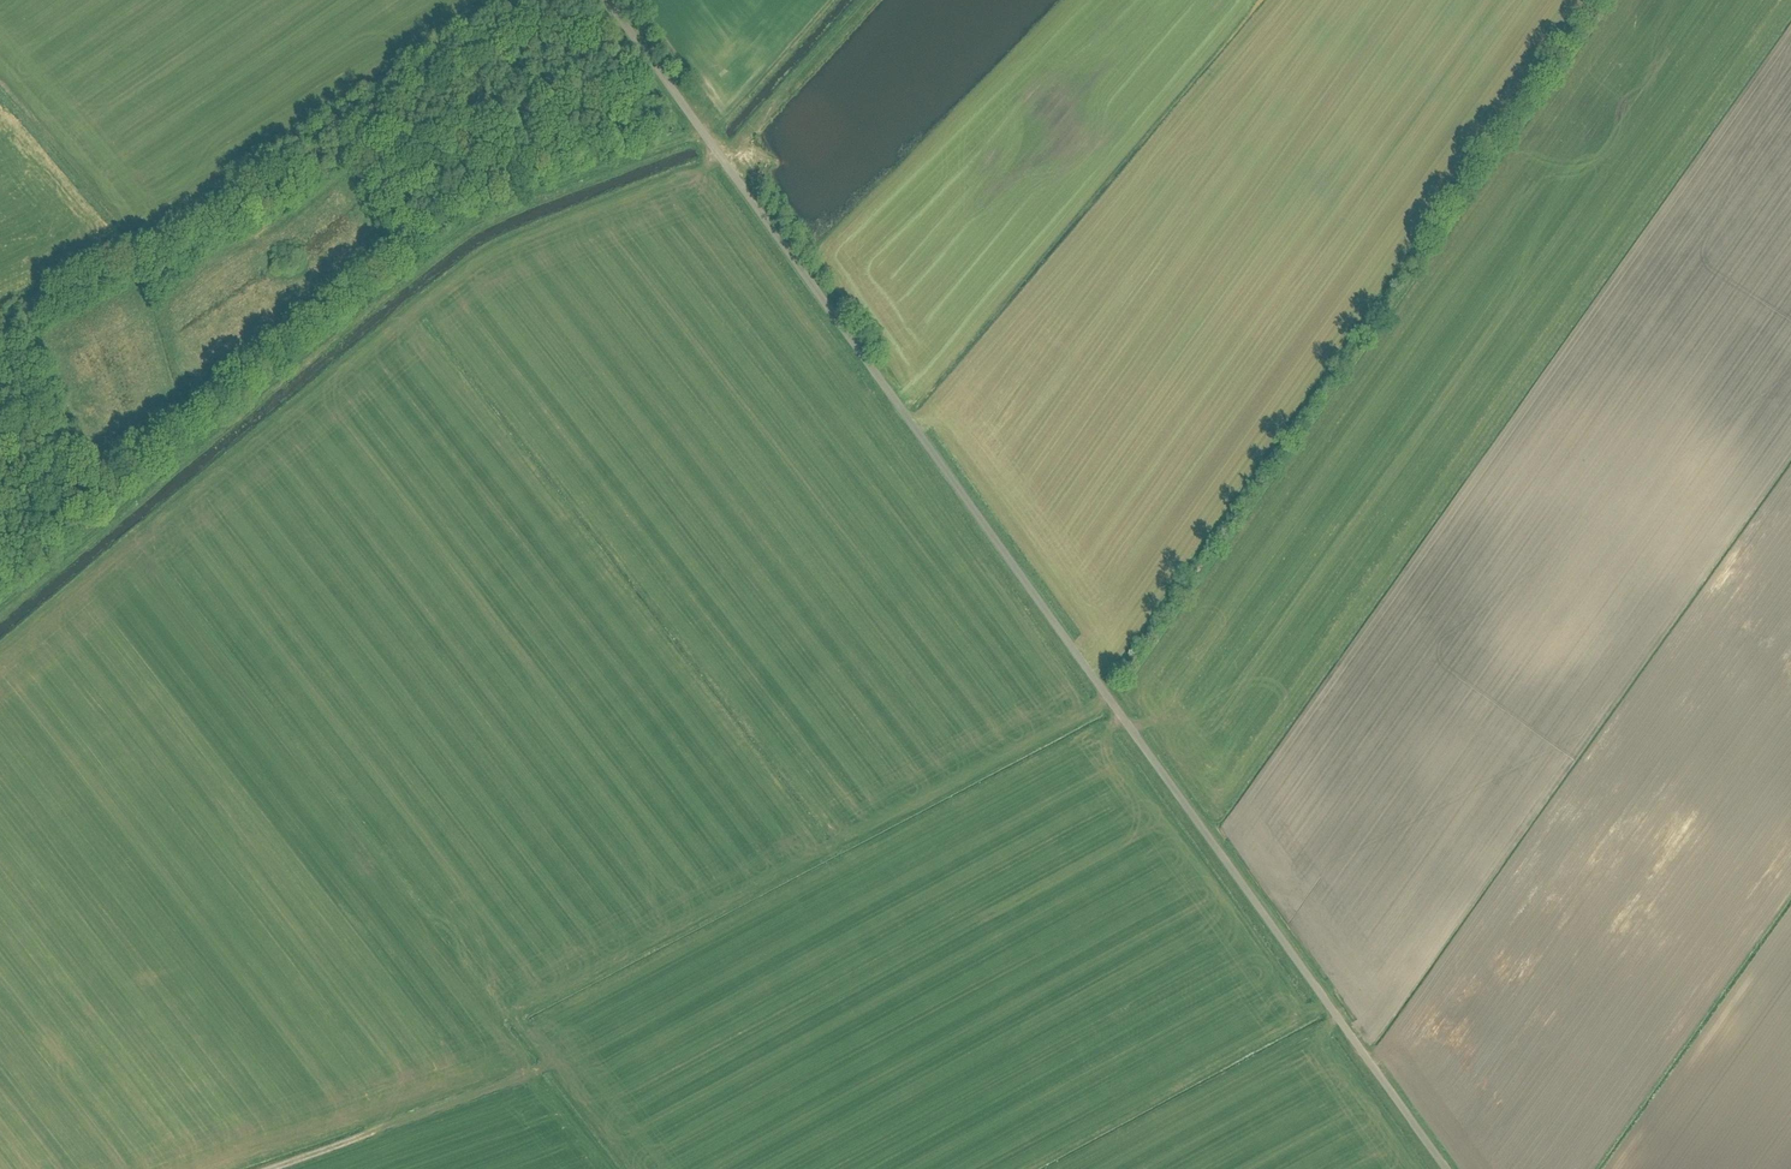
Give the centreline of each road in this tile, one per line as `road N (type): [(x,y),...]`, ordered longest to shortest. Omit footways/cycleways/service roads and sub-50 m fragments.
road 1 (unclassified): [(1446,1168),(608,0)]
road 2 (track): [(704,134),(470,227),(0,617)]
road 3 (track): [(717,152),(767,114),(869,0)]

